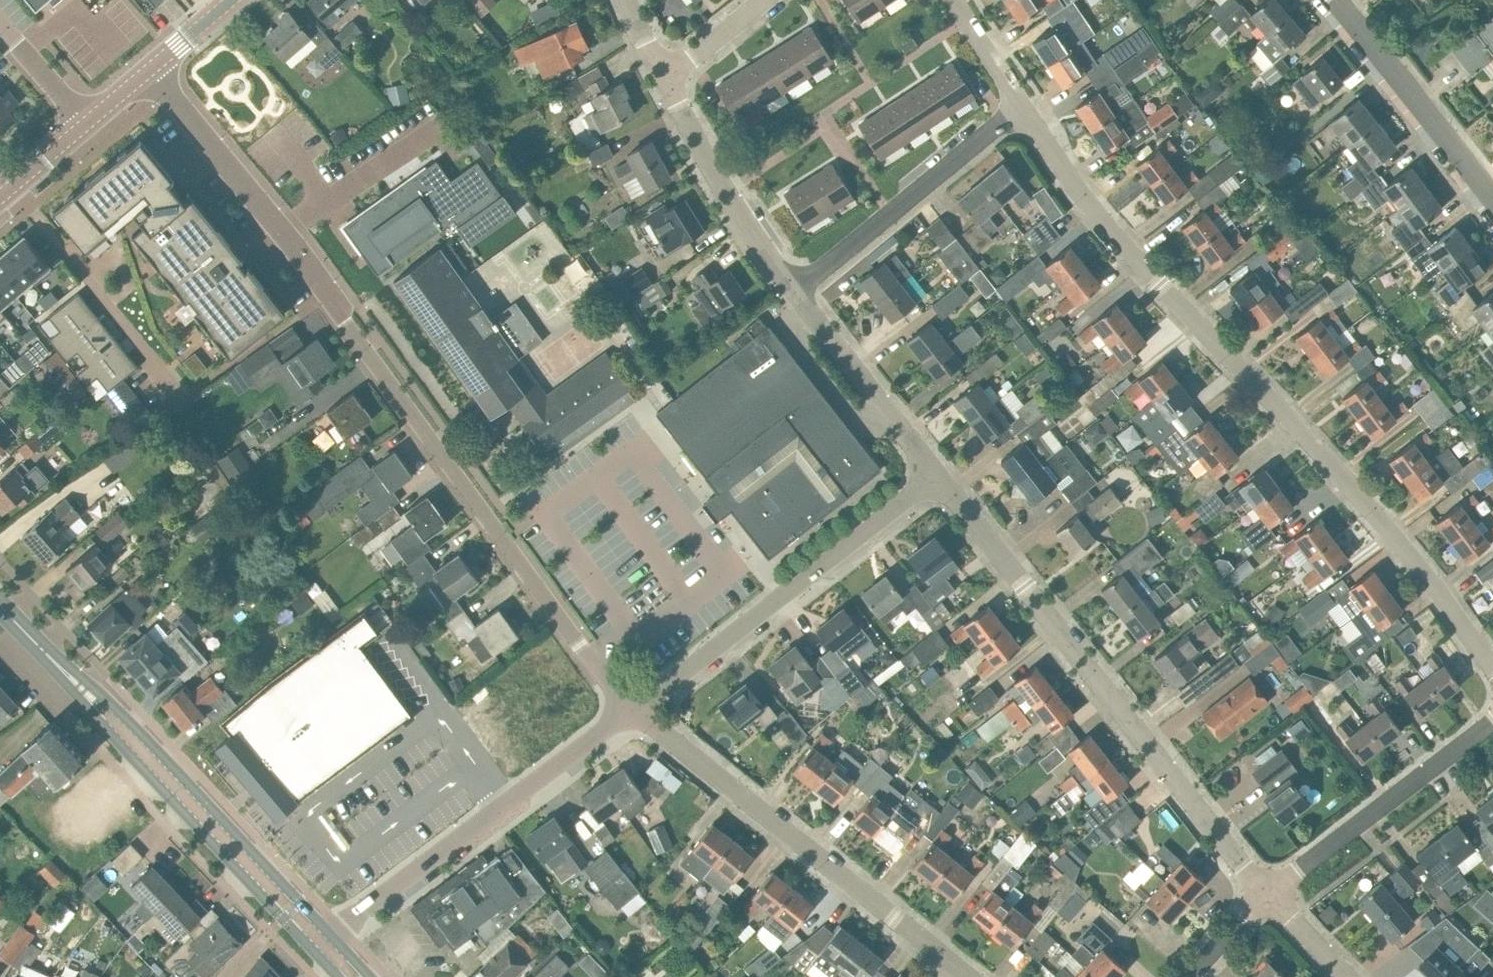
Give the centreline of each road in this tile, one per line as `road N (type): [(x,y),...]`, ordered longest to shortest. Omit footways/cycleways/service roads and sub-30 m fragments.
road 1 (residential): [(152,68),(632,708)]
road 2 (residential): [(1492,663),(1325,455),(1082,192),(1023,104)]
road 3 (residential): [(1268,894),(938,476)]
road 4 (residential): [(973,976),(632,708)]
road 5 (residential): [(632,708),(938,476)]
road 6 (primary): [(69,674),(86,706),(320,957)]
road 7 (residential): [(632,708),(332,937)]
road 8 (primary): [(332,937),(102,693),(69,674)]
road 9 (residential): [(795,294),(1023,104)]
road 10 (residential): [(1268,894),(1492,724)]
road 11 (tertiary): [(1492,199),(1333,0)]
road 12 (residential): [(795,294),(725,189),(667,78)]
road 13 (residential): [(938,476),(795,294)]
road 14 (residential): [(13,186),(142,349)]
road 15 (residential): [(86,123),(0,22)]
road 16 (residential): [(667,78),(769,0)]
road 17 (residential): [(1023,104),(956,0)]

